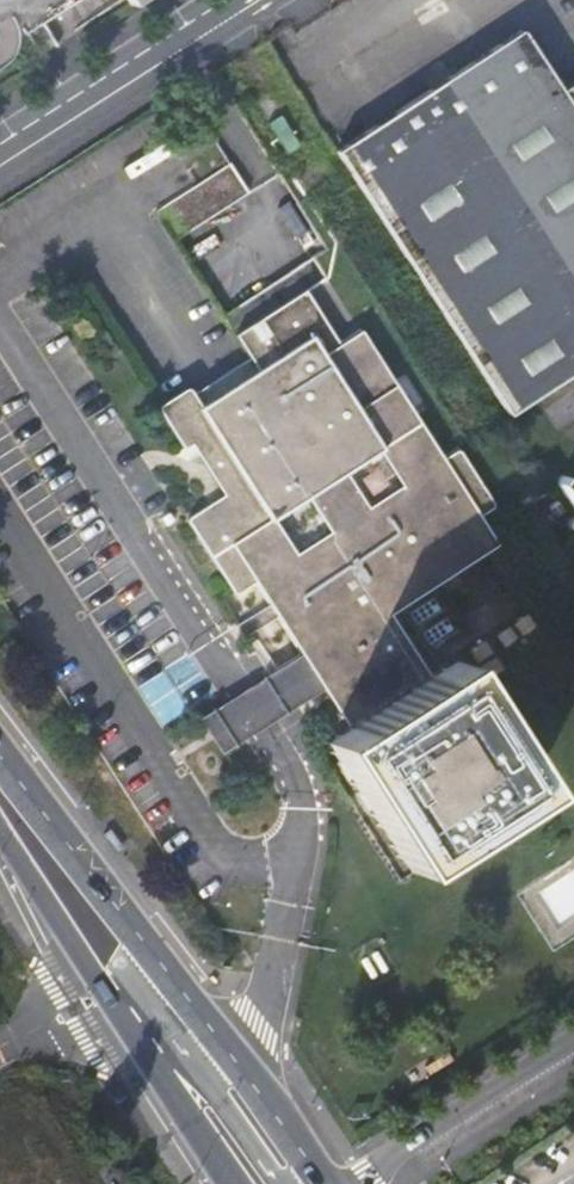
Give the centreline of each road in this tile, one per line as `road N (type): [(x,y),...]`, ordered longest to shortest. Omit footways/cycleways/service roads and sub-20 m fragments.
road 1 (secondary): [(327,1183),(0,772)]
road 2 (secondary): [(58,909),(124,973),(286,1183)]
road 3 (secondary): [(58,909),(103,995),(234,1183)]
road 4 (tertiary): [(239,0),(0,148)]
road 5 (unclassified): [(354,1183),(573,1039)]

